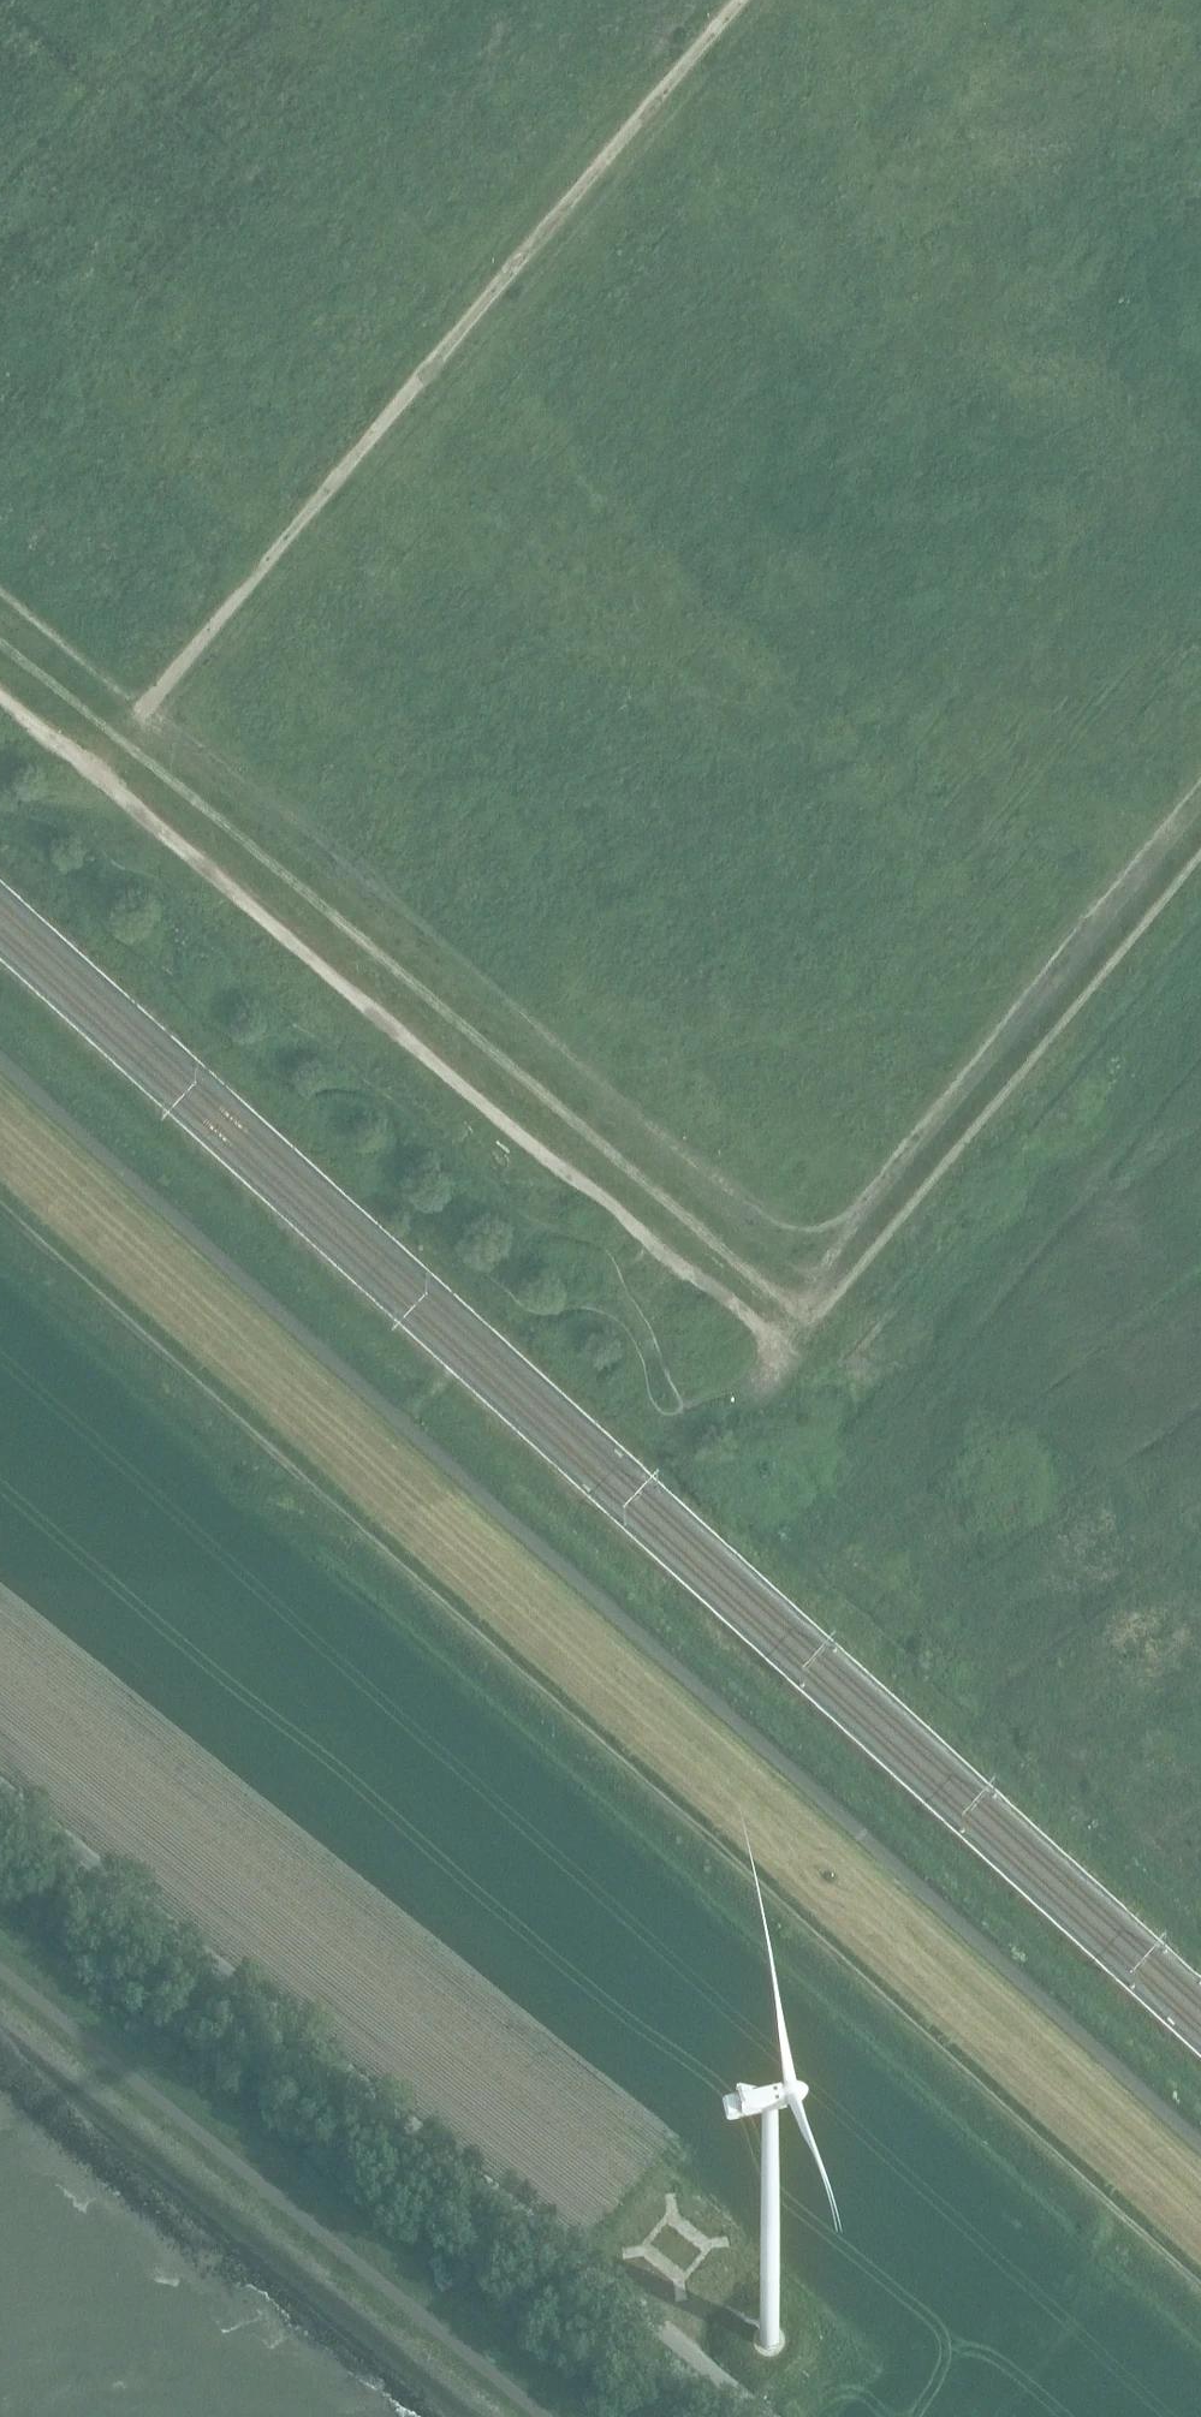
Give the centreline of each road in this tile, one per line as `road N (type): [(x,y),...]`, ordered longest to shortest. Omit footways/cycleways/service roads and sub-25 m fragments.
road 1 (track): [(1200,2290),(0,1211)]
road 2 (track): [(93,770),(747,0)]
road 3 (track): [(0,691),(751,1328)]

